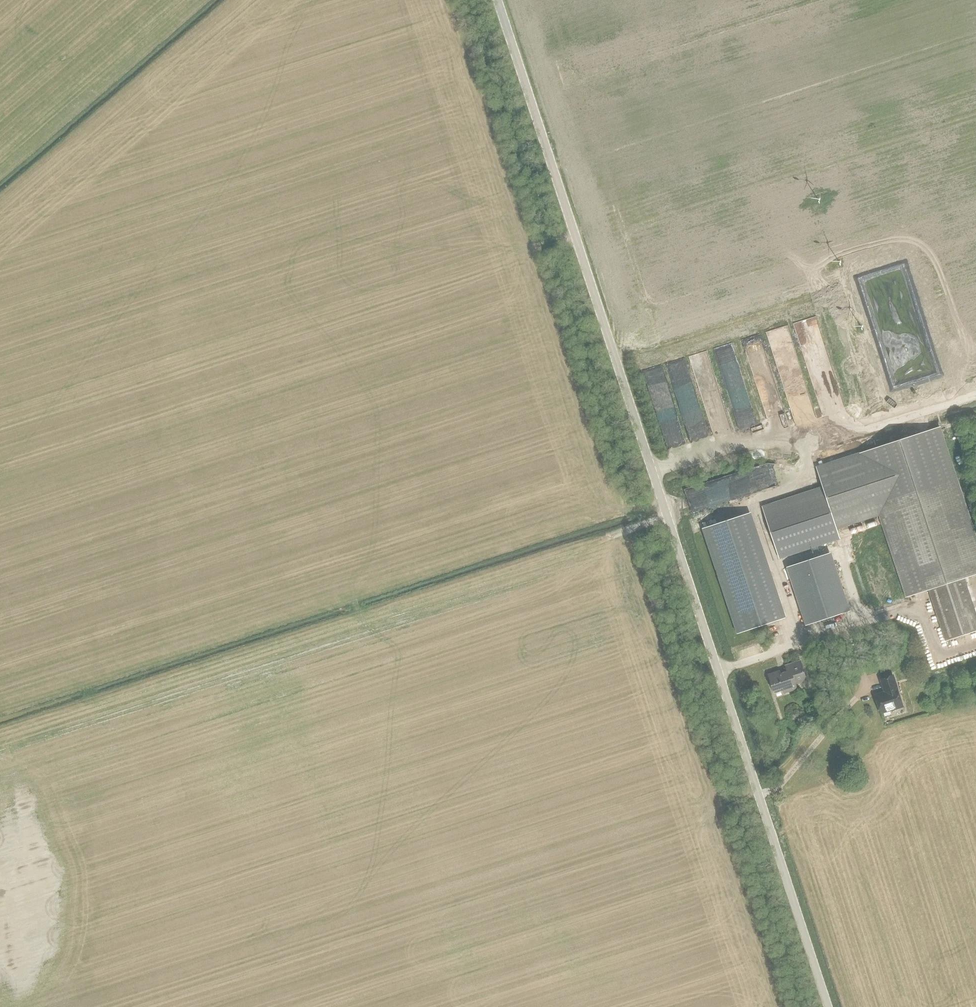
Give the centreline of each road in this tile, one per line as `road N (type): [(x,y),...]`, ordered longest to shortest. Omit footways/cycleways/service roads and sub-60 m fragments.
road 1 (unclassified): [(828,1006),(497,0)]

